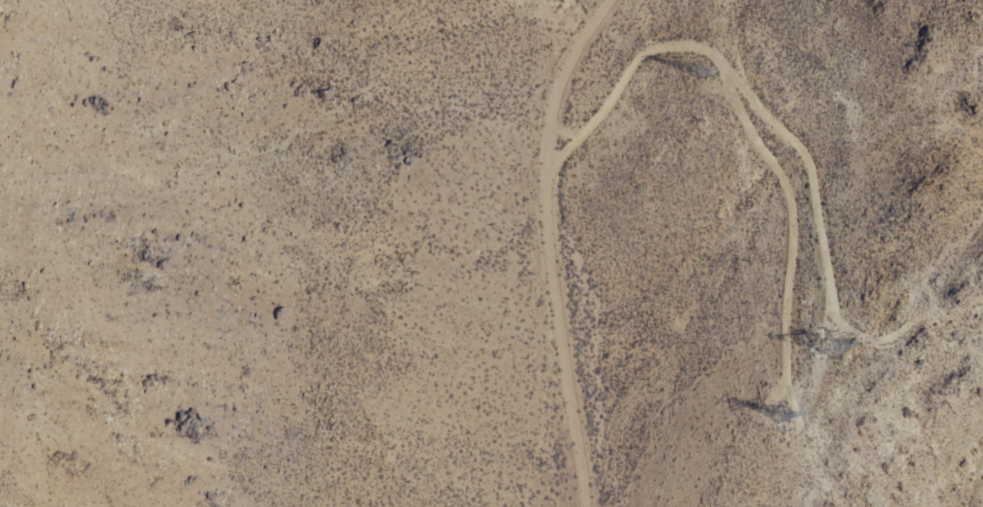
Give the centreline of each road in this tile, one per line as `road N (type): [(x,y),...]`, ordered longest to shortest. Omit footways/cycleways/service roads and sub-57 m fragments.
road 1 (track): [(539,173),(643,54),(670,48),(714,57),(785,187),(791,247),(783,381),(794,417)]
road 2 (track): [(562,368),(538,162),(554,74),(606,0)]
road 3 (track): [(714,57),(802,153),(833,315),(843,327)]
road 4 (track): [(578,506),(562,368)]

